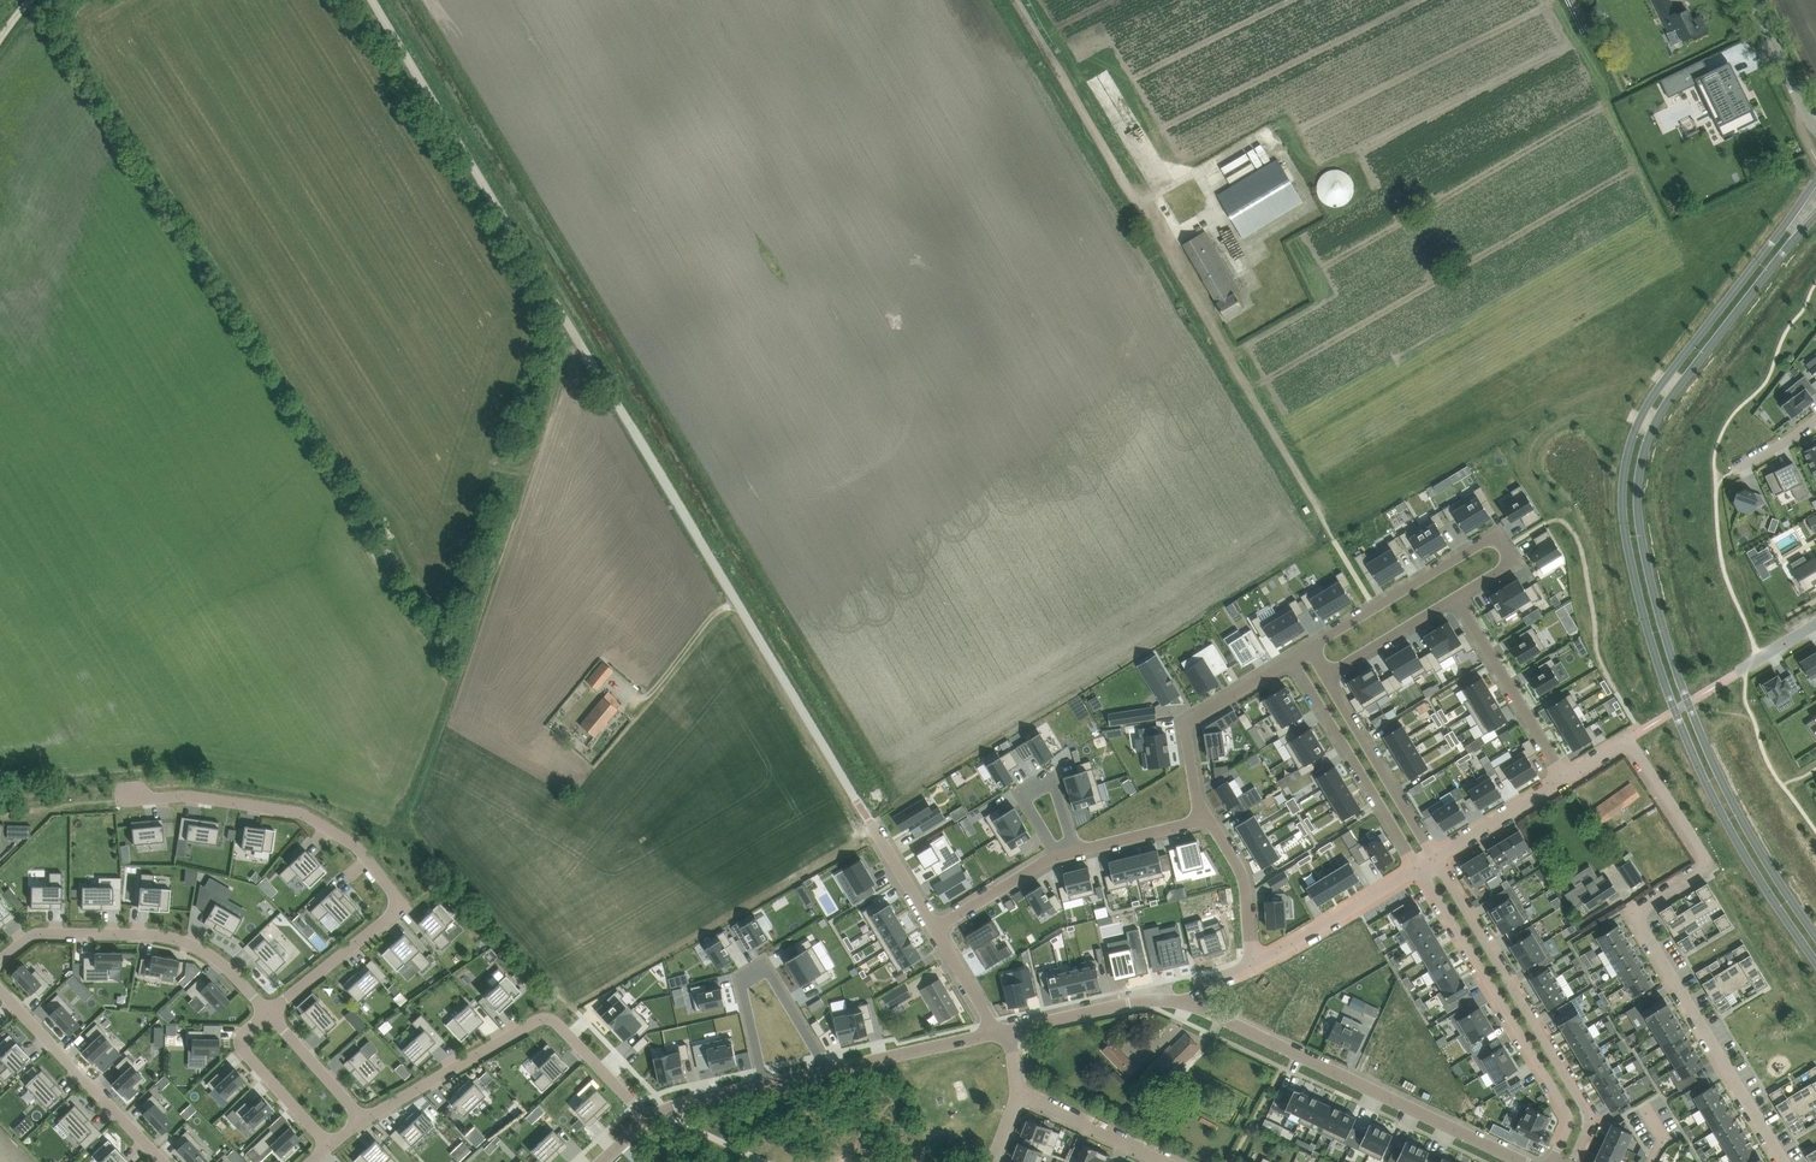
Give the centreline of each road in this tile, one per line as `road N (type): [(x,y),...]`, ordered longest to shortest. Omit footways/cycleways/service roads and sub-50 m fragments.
road 1 (unclassified): [(935,927),(373,0)]
road 2 (tertiary): [(1815,180),(1649,404),(1634,432),(1623,506),(1646,628),(1700,773),(1815,959)]
road 3 (tertiary): [(1815,936),(1714,766),(1662,624),(1638,506),(1640,470),(1661,410),(1815,214)]
road 4 (track): [(1015,0),(1186,277),(1334,538)]
road 5 (track): [(574,333),(409,821),(450,869)]
road 6 (residential): [(1782,1161),(1640,923),(1641,907),(1707,867),(1630,739)]
road 7 (unclassified): [(1525,1161),(1191,1002)]
road 8 (residential): [(647,1118),(543,1018),(363,1119)]
road 9 (residential): [(1575,1161),(1591,1118),(1435,859)]
road 10 (residential): [(1421,868),(1571,1119),(1551,1161)]
road 11 (residential): [(1310,648),(1496,534),(1514,560),(1456,597)]
road 12 (residential): [(403,906),(356,847),(301,813),(187,795),(132,797)]
road 13 (residential): [(268,1014),(208,954),(157,934),(36,933),(0,962)]
road 14 (residential): [(764,1083),(741,980),(766,967),(828,1069)]
road 15 (residential): [(1292,659),(1421,868)]
road 16 (residential): [(0,991),(163,1161)]
road 17 (residential): [(1208,818),(1196,797),(1185,722),(1292,659)]
road 18 (residential): [(1435,859),(1325,673)]
road 19 (residential): [(1456,597),(1566,778)]
road 20 (residential): [(1253,965),(1421,868)]
road 21 (unclassified): [(1002,1033),(1163,997),(1191,1002)]
road 22 (track): [(450,869),(578,1012)]
road 23 (residential): [(1075,851),(1049,775),(1023,793),(1058,854)]
road 24 (unclassified): [(828,1069),(1002,1033)]
road 25 (residential): [(328,1148),(243,1049),(242,1036),(268,1014)]
road 26 (residential): [(403,906),(268,1014)]
road 27 (residential): [(1166,1161),(1017,1093)]
road 28 (residential): [(1253,965),(1247,890),(1208,818)]
road 29 (residential): [(1435,859),(1566,778)]
road 30 (residential): [(1456,597),(1325,673)]
road 31 (residential): [(1058,854),(935,927)]
road 32 (unclassified): [(1815,127),(1752,0)]
road 33 (residential): [(363,1119),(268,1014)]
road 34 (residential): [(1208,818),(1075,851)]
road 35 (unclassified): [(1002,1033),(935,927)]
road 36 (unclassified): [(647,1118),(764,1083)]

